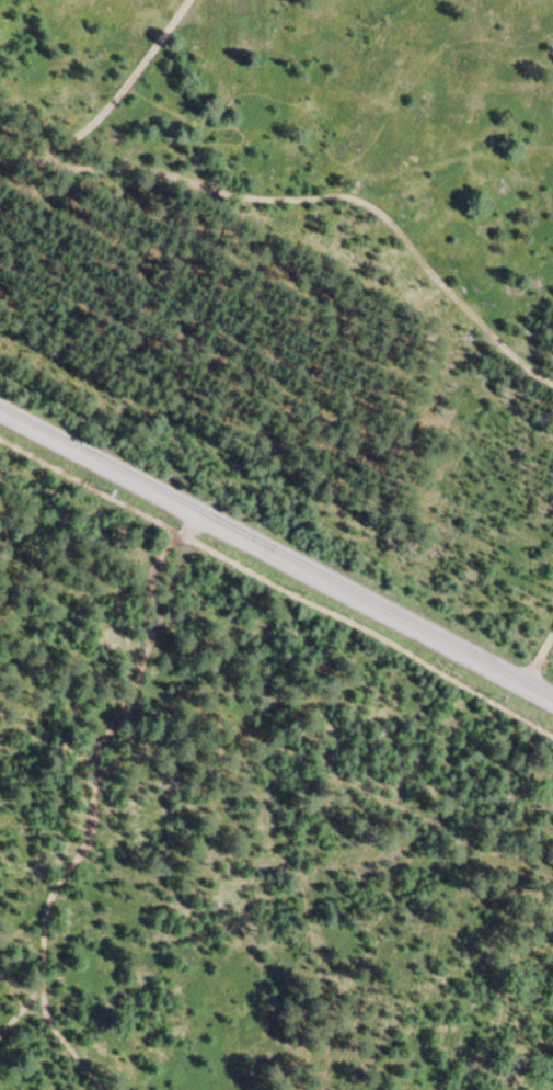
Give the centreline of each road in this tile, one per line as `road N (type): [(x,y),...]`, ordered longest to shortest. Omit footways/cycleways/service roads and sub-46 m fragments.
road 1 (tertiary): [(0,411),(552,699)]
road 2 (track): [(189,0),(96,121),(46,155),(0,162)]
road 3 (track): [(103,1089),(50,1023),(0,979)]

